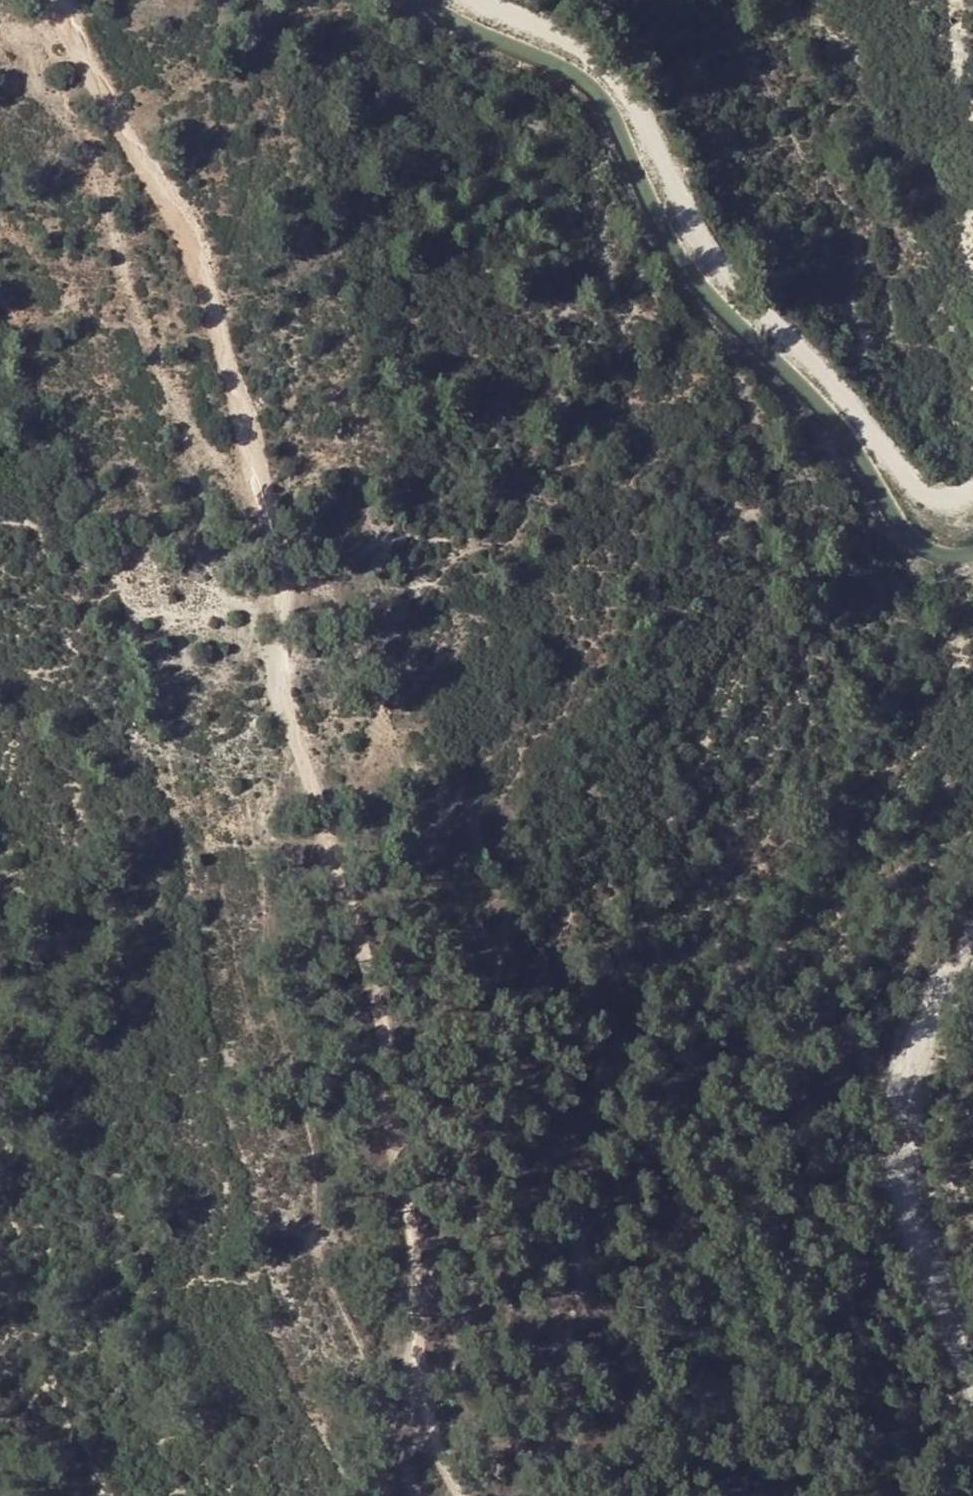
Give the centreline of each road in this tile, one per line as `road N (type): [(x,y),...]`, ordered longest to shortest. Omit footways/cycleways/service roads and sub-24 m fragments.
road 1 (track): [(479,1495),(417,1257),(352,930),(266,682),(228,358),(197,229),(109,113),(68,0)]
road 2 (track): [(972,947),(909,1059),(916,1187),(972,1373)]

